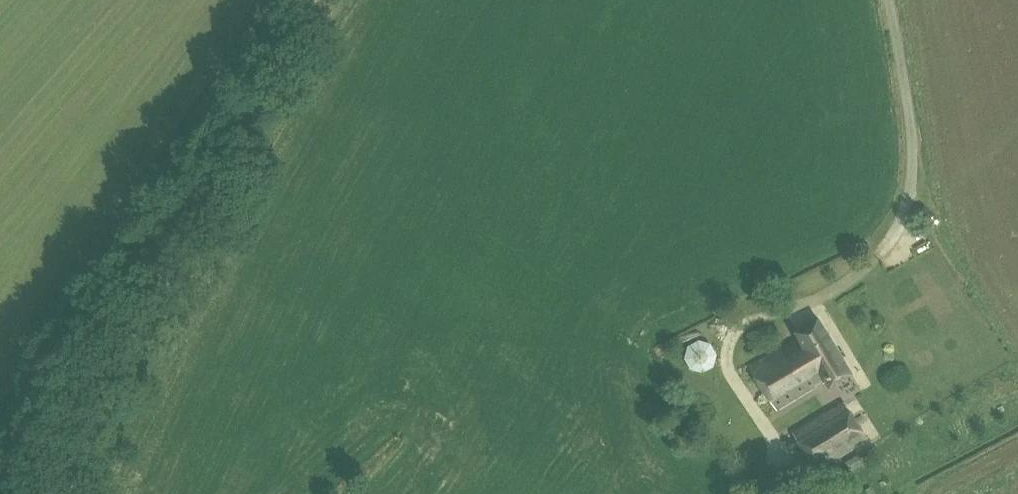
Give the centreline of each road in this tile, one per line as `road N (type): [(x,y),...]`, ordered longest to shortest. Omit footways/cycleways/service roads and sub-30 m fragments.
road 1 (track): [(67,493),(258,78),(312,0)]

